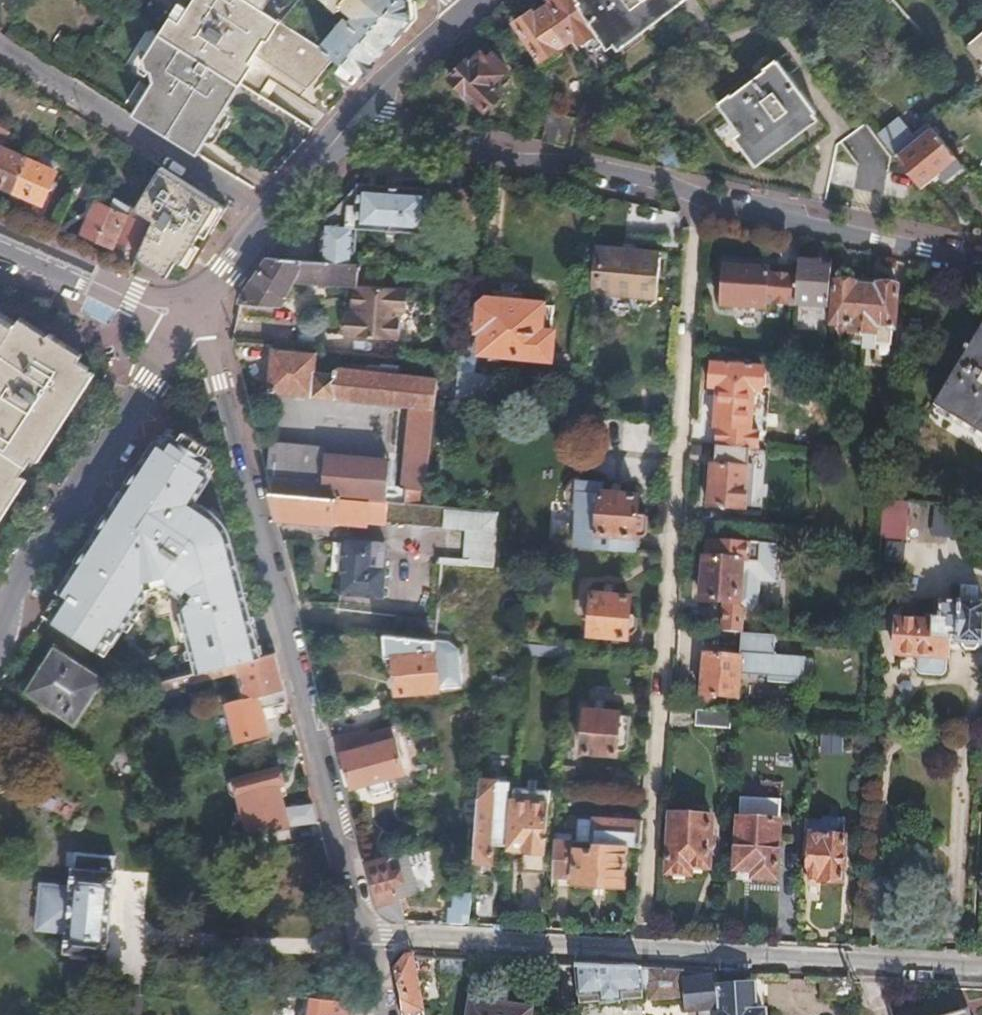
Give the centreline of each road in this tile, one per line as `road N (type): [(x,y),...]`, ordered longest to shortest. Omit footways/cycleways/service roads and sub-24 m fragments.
road 1 (residential): [(342,123),(577,166),(981,264)]
road 2 (residential): [(365,934),(221,376),(187,319)]
road 3 (residential): [(981,969),(365,934)]
road 4 (residential): [(187,319),(13,588),(0,647)]
road 5 (tertiary): [(342,123),(187,319)]
road 6 (tertiary): [(187,319),(0,241)]
road 7 (tertiary): [(471,13),(342,123)]

